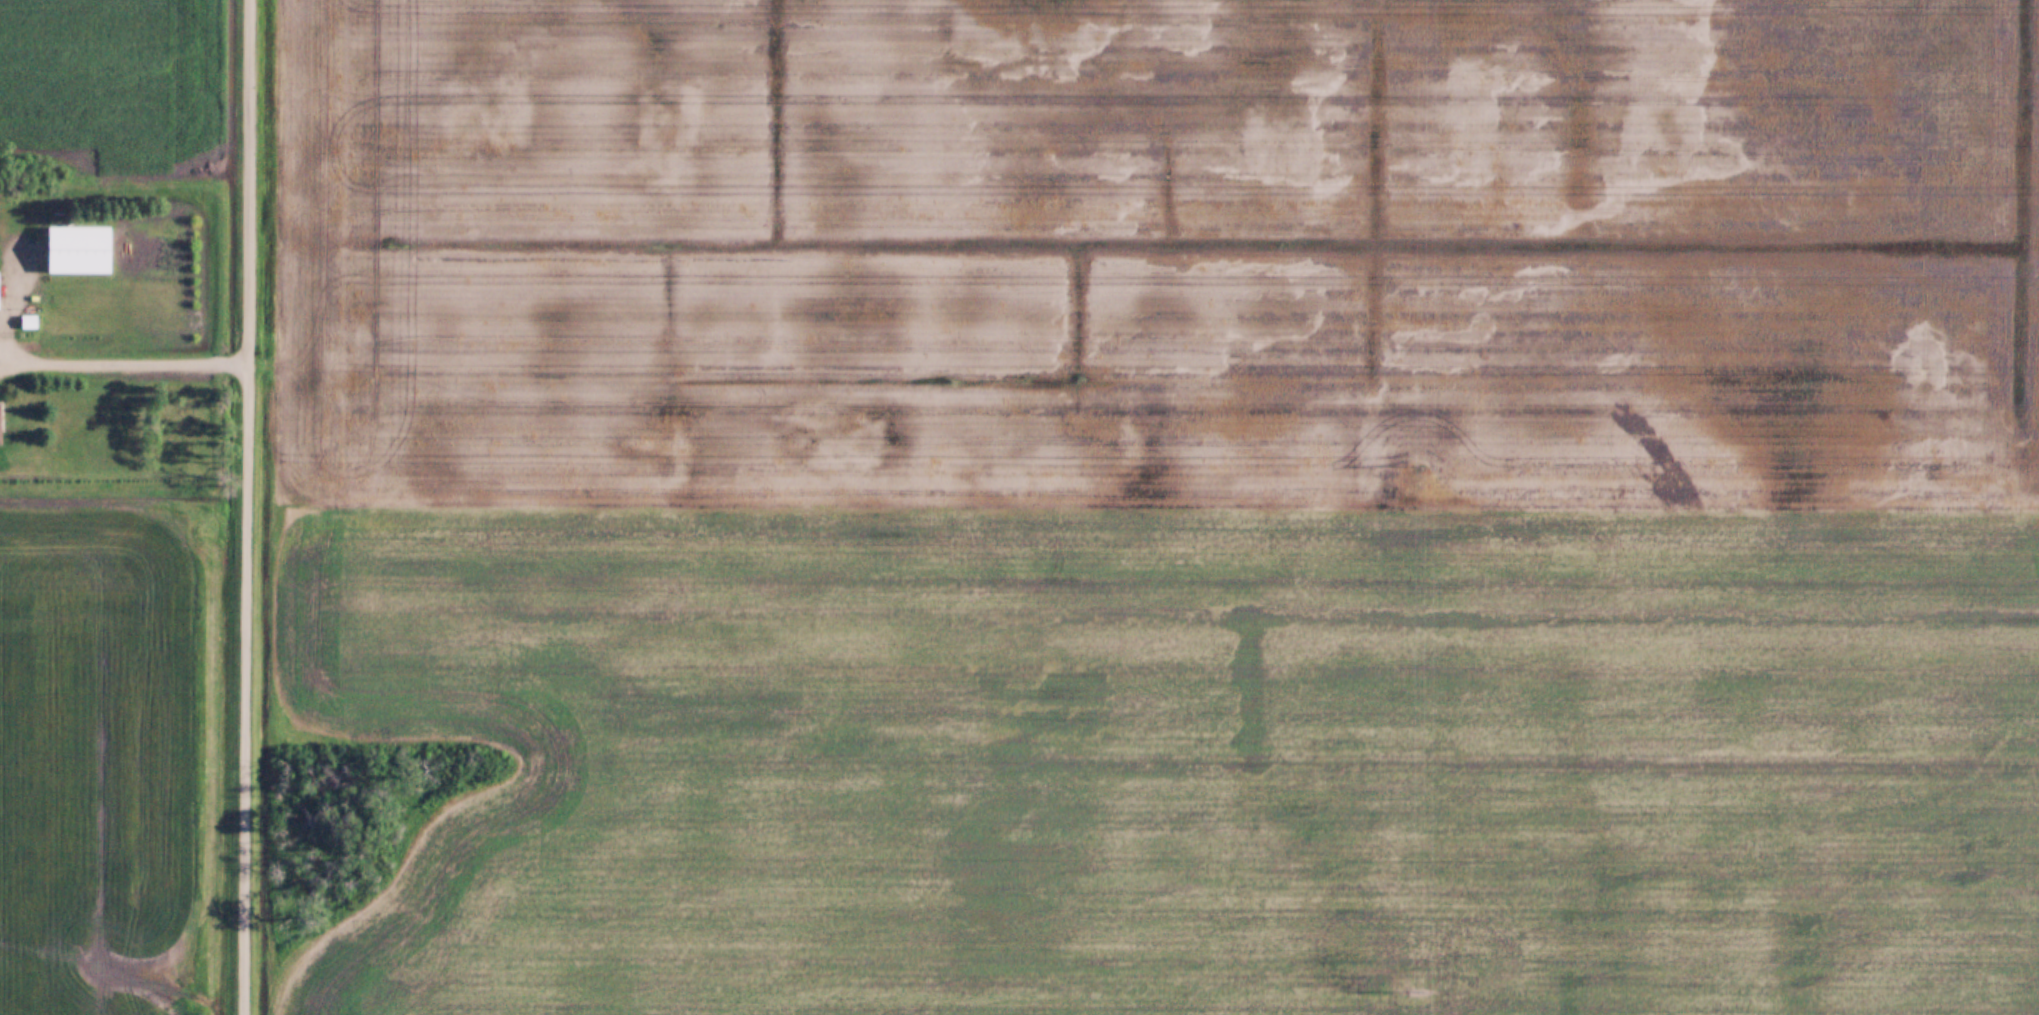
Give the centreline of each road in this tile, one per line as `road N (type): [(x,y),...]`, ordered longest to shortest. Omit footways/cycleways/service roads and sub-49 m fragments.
road 1 (track): [(249,365),(252,0)]

